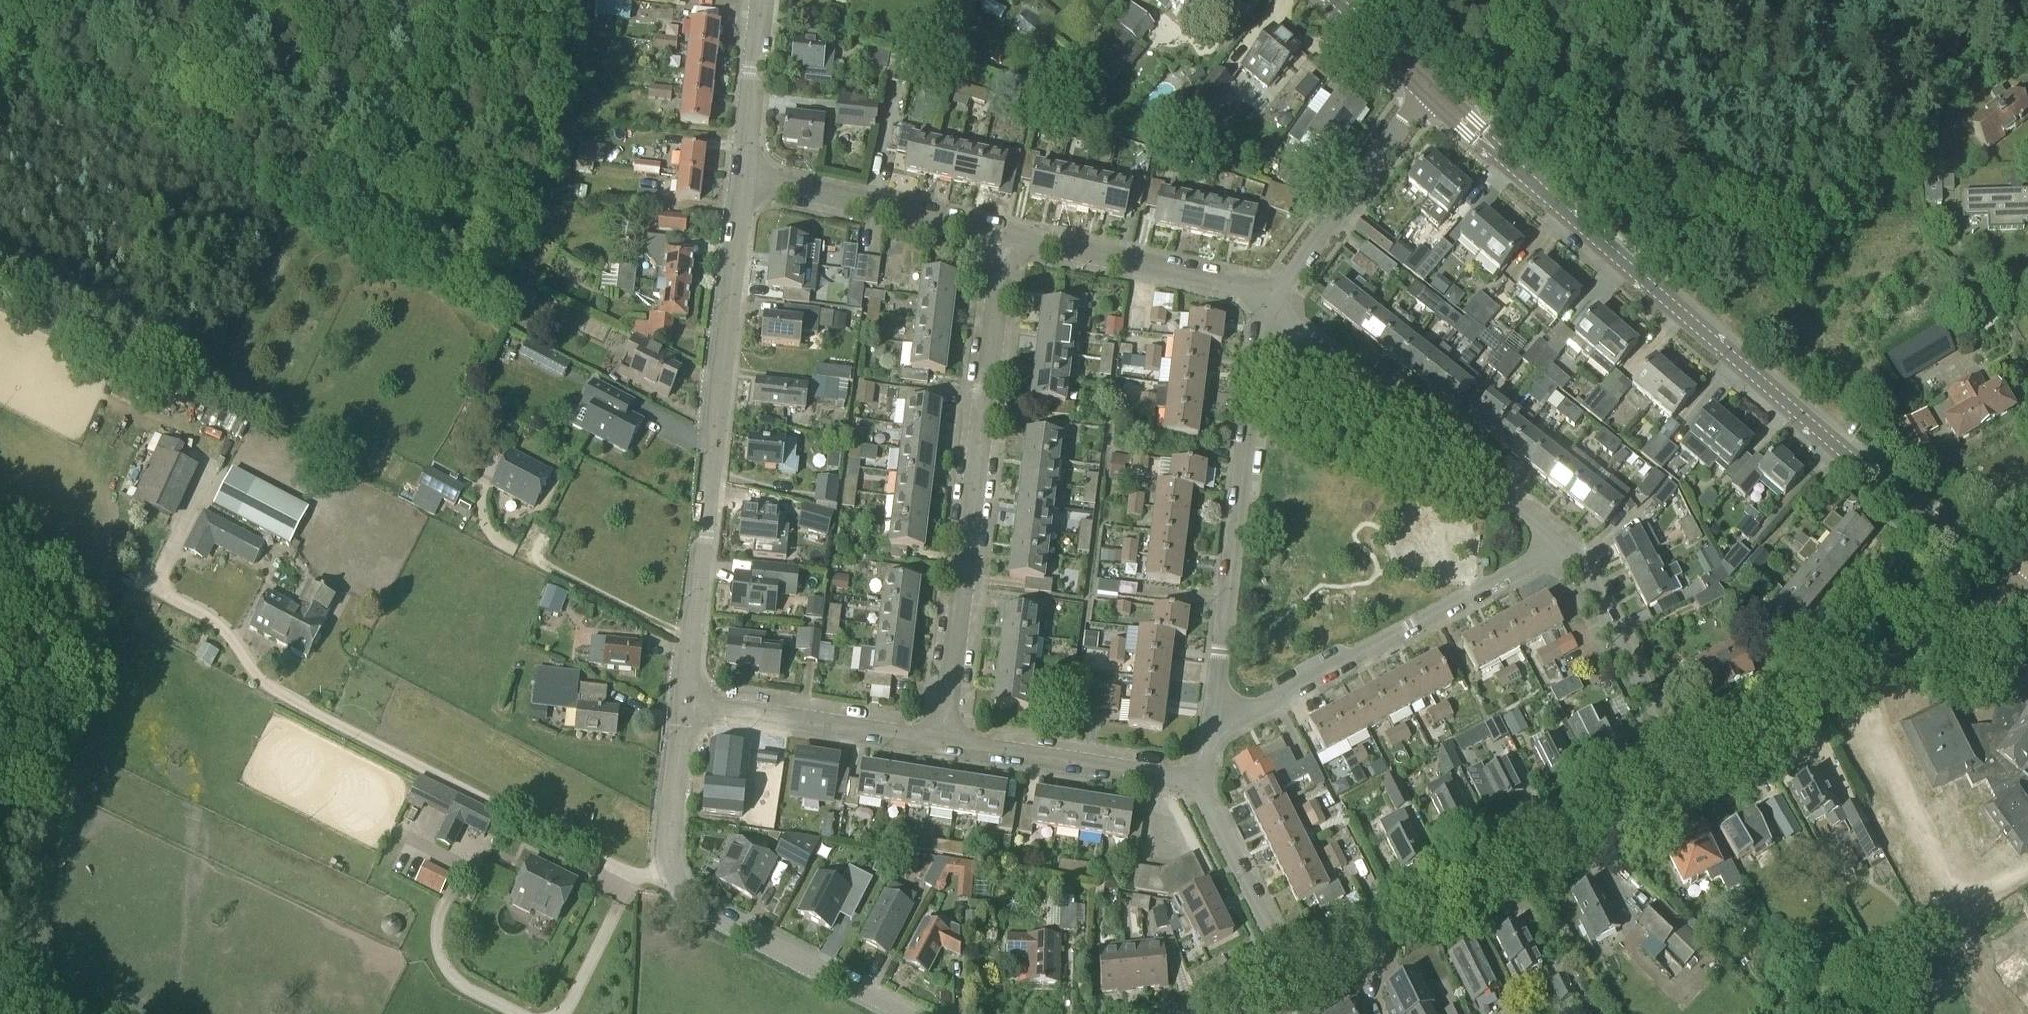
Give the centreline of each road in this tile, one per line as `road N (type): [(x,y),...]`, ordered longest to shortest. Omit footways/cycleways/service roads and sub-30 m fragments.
road 1 (primary): [(2016,586),(1798,415),(1429,88)]
road 2 (residential): [(683,702),(743,176)]
road 3 (residential): [(942,742),(1005,233)]
road 4 (residential): [(901,1013),(702,910),(677,885),(667,842),(683,702)]
road 5 (residential): [(1288,964),(1684,763)]
road 6 (residential): [(1208,736),(1268,305)]
road 7 (residential): [(1208,736),(1559,546)]
road 8 (residential): [(1559,546),(1268,305)]
road 9 (residential): [(1684,763),(1993,606),(2016,586)]
road 10 (residential): [(1268,305),(1240,284),(1005,233)]
road 11 (residential): [(1268,305),(1429,88)]
road 12 (residential): [(1005,233),(743,176)]
road 13 (residential): [(942,742),(683,702)]
road 14 (residential): [(1201,781),(942,742)]
road 15 (residential): [(1684,763),(1582,568),(1559,546)]
road 16 (residential): [(1288,964),(1201,781)]
road 17 (residential): [(743,176),(762,0)]
road 18 (primary): [(1429,88),(1333,0)]

